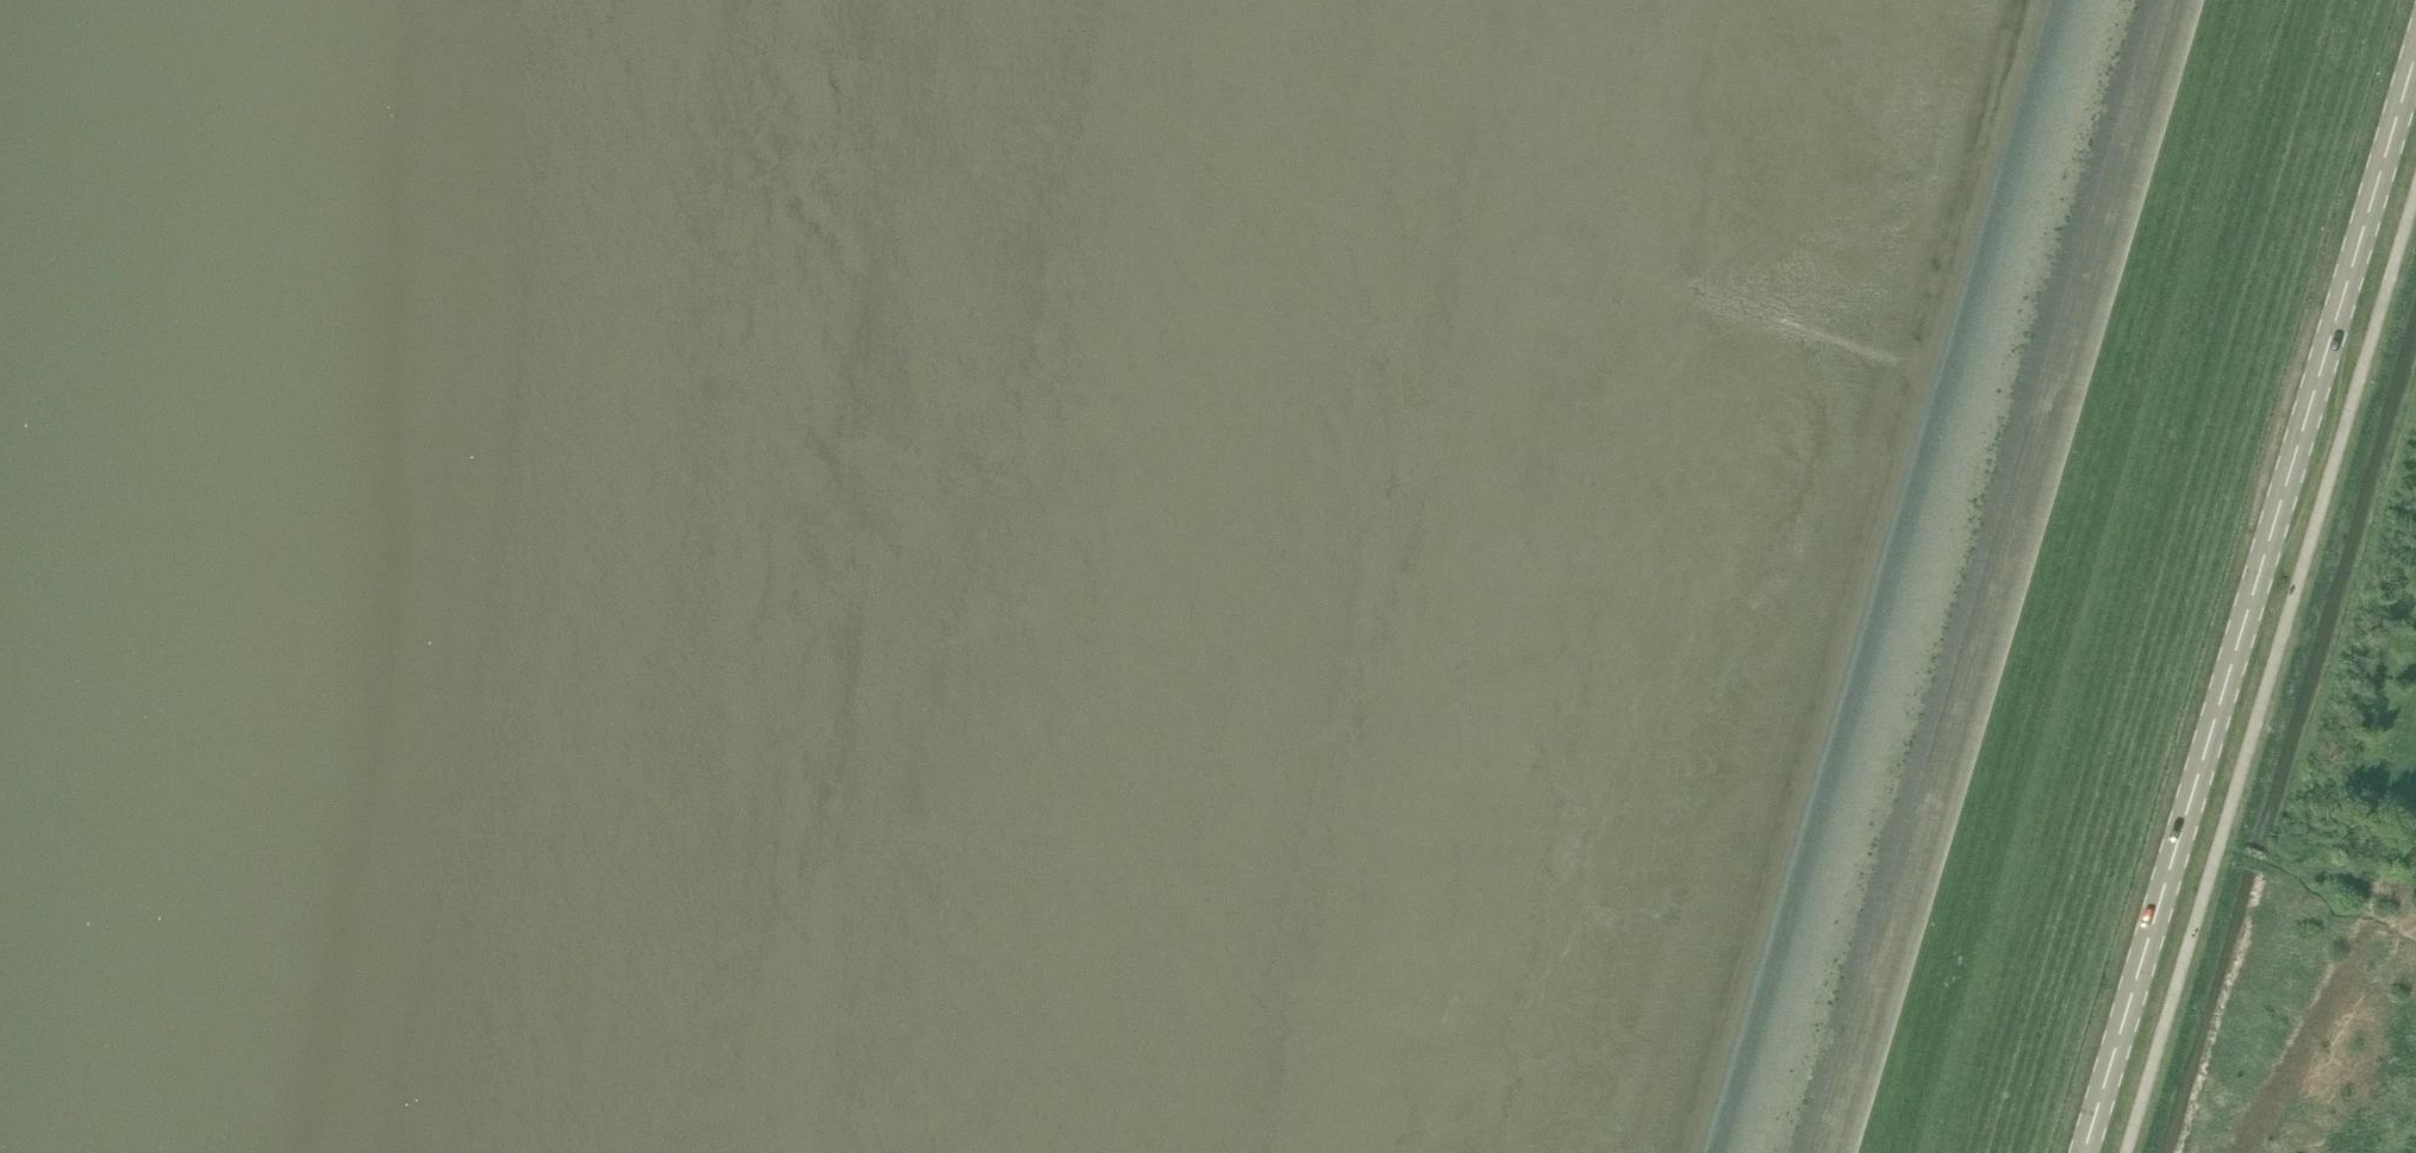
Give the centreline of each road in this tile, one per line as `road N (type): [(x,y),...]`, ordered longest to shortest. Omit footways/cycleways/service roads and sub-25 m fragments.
road 1 (secondary): [(2085,1152),(2415,54)]

